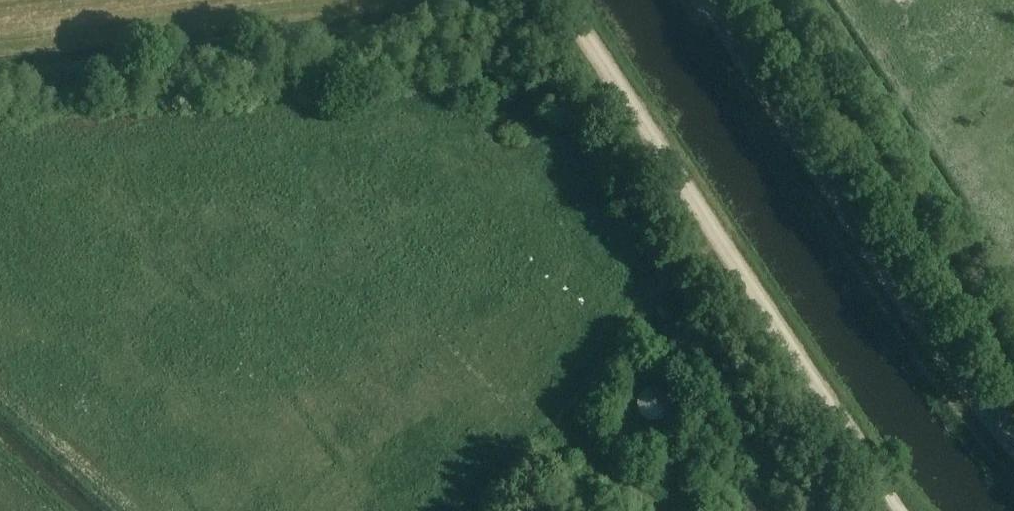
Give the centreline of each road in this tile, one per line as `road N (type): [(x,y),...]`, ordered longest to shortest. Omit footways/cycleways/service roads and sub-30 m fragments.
road 1 (track): [(555,0),(896,510)]
road 2 (tertiary): [(1013,438),(934,339),(711,0)]

